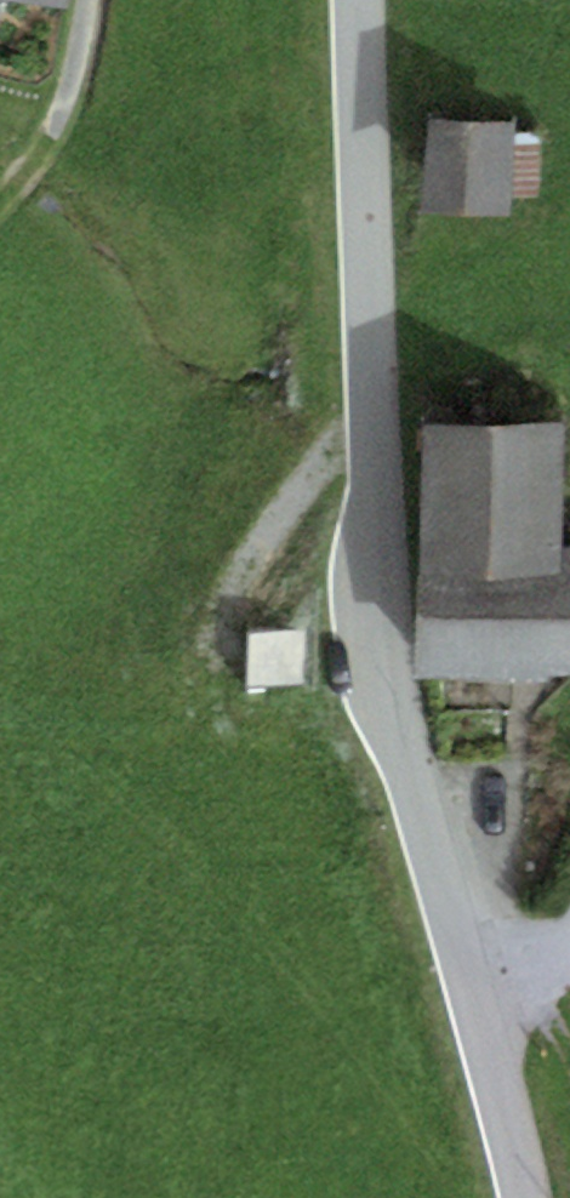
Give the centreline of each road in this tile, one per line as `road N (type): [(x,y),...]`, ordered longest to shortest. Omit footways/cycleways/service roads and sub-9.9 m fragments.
road 1 (residential): [(480,999),(400,693),(355,0)]
road 2 (unclassified): [(480,999),(511,1197)]
road 3 (track): [(569,902),(561,926),(480,999)]

